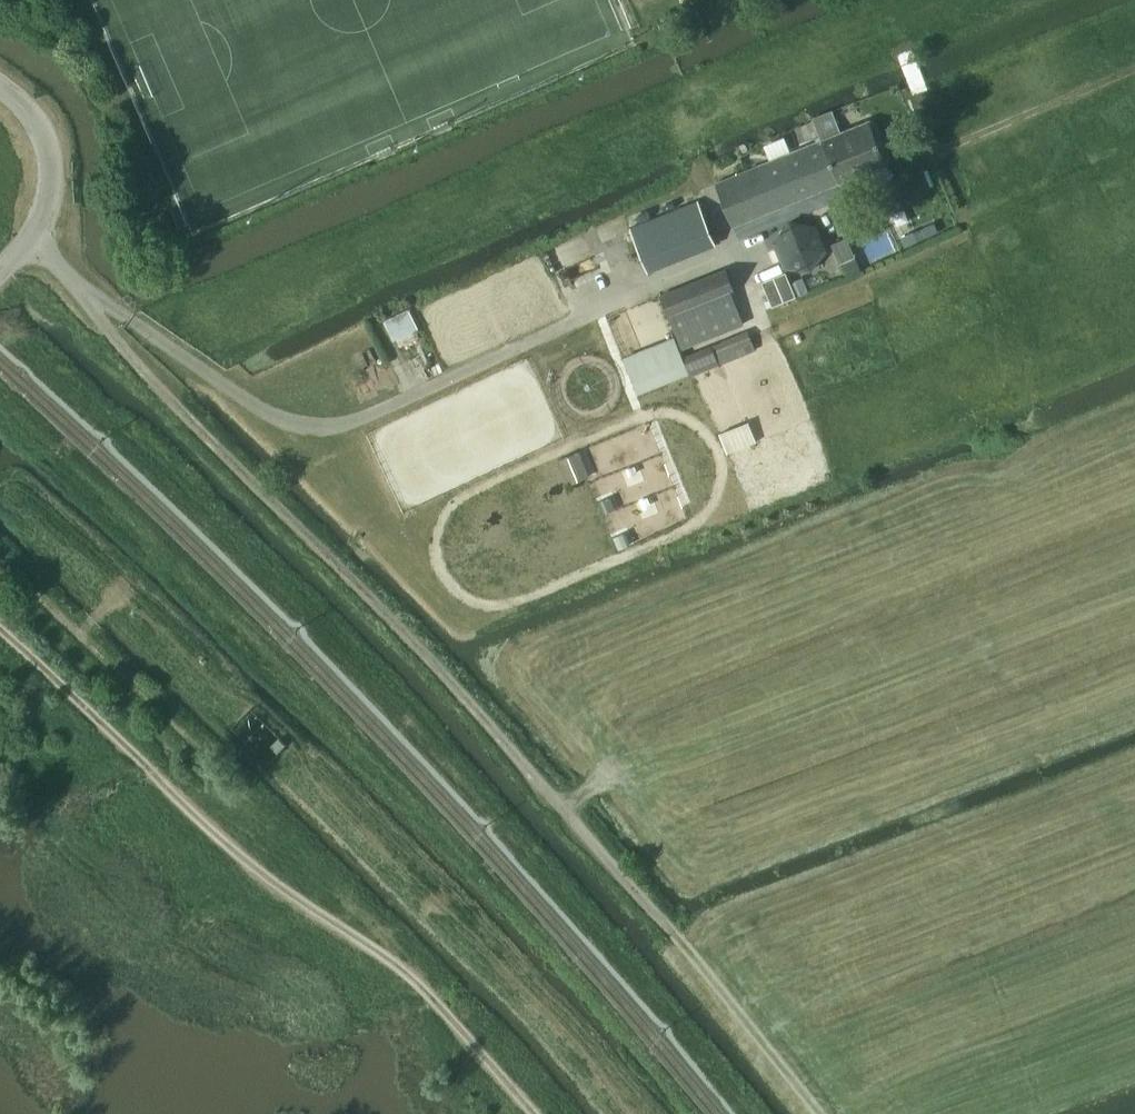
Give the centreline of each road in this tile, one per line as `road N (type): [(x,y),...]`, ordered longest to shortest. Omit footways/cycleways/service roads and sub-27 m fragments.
road 1 (track): [(531,1113),(402,970),(288,897),(0,626)]
road 2 (track): [(787,215),(1134,70)]
road 3 (residential): [(34,232),(53,193),(52,149),(35,116),(0,91)]

